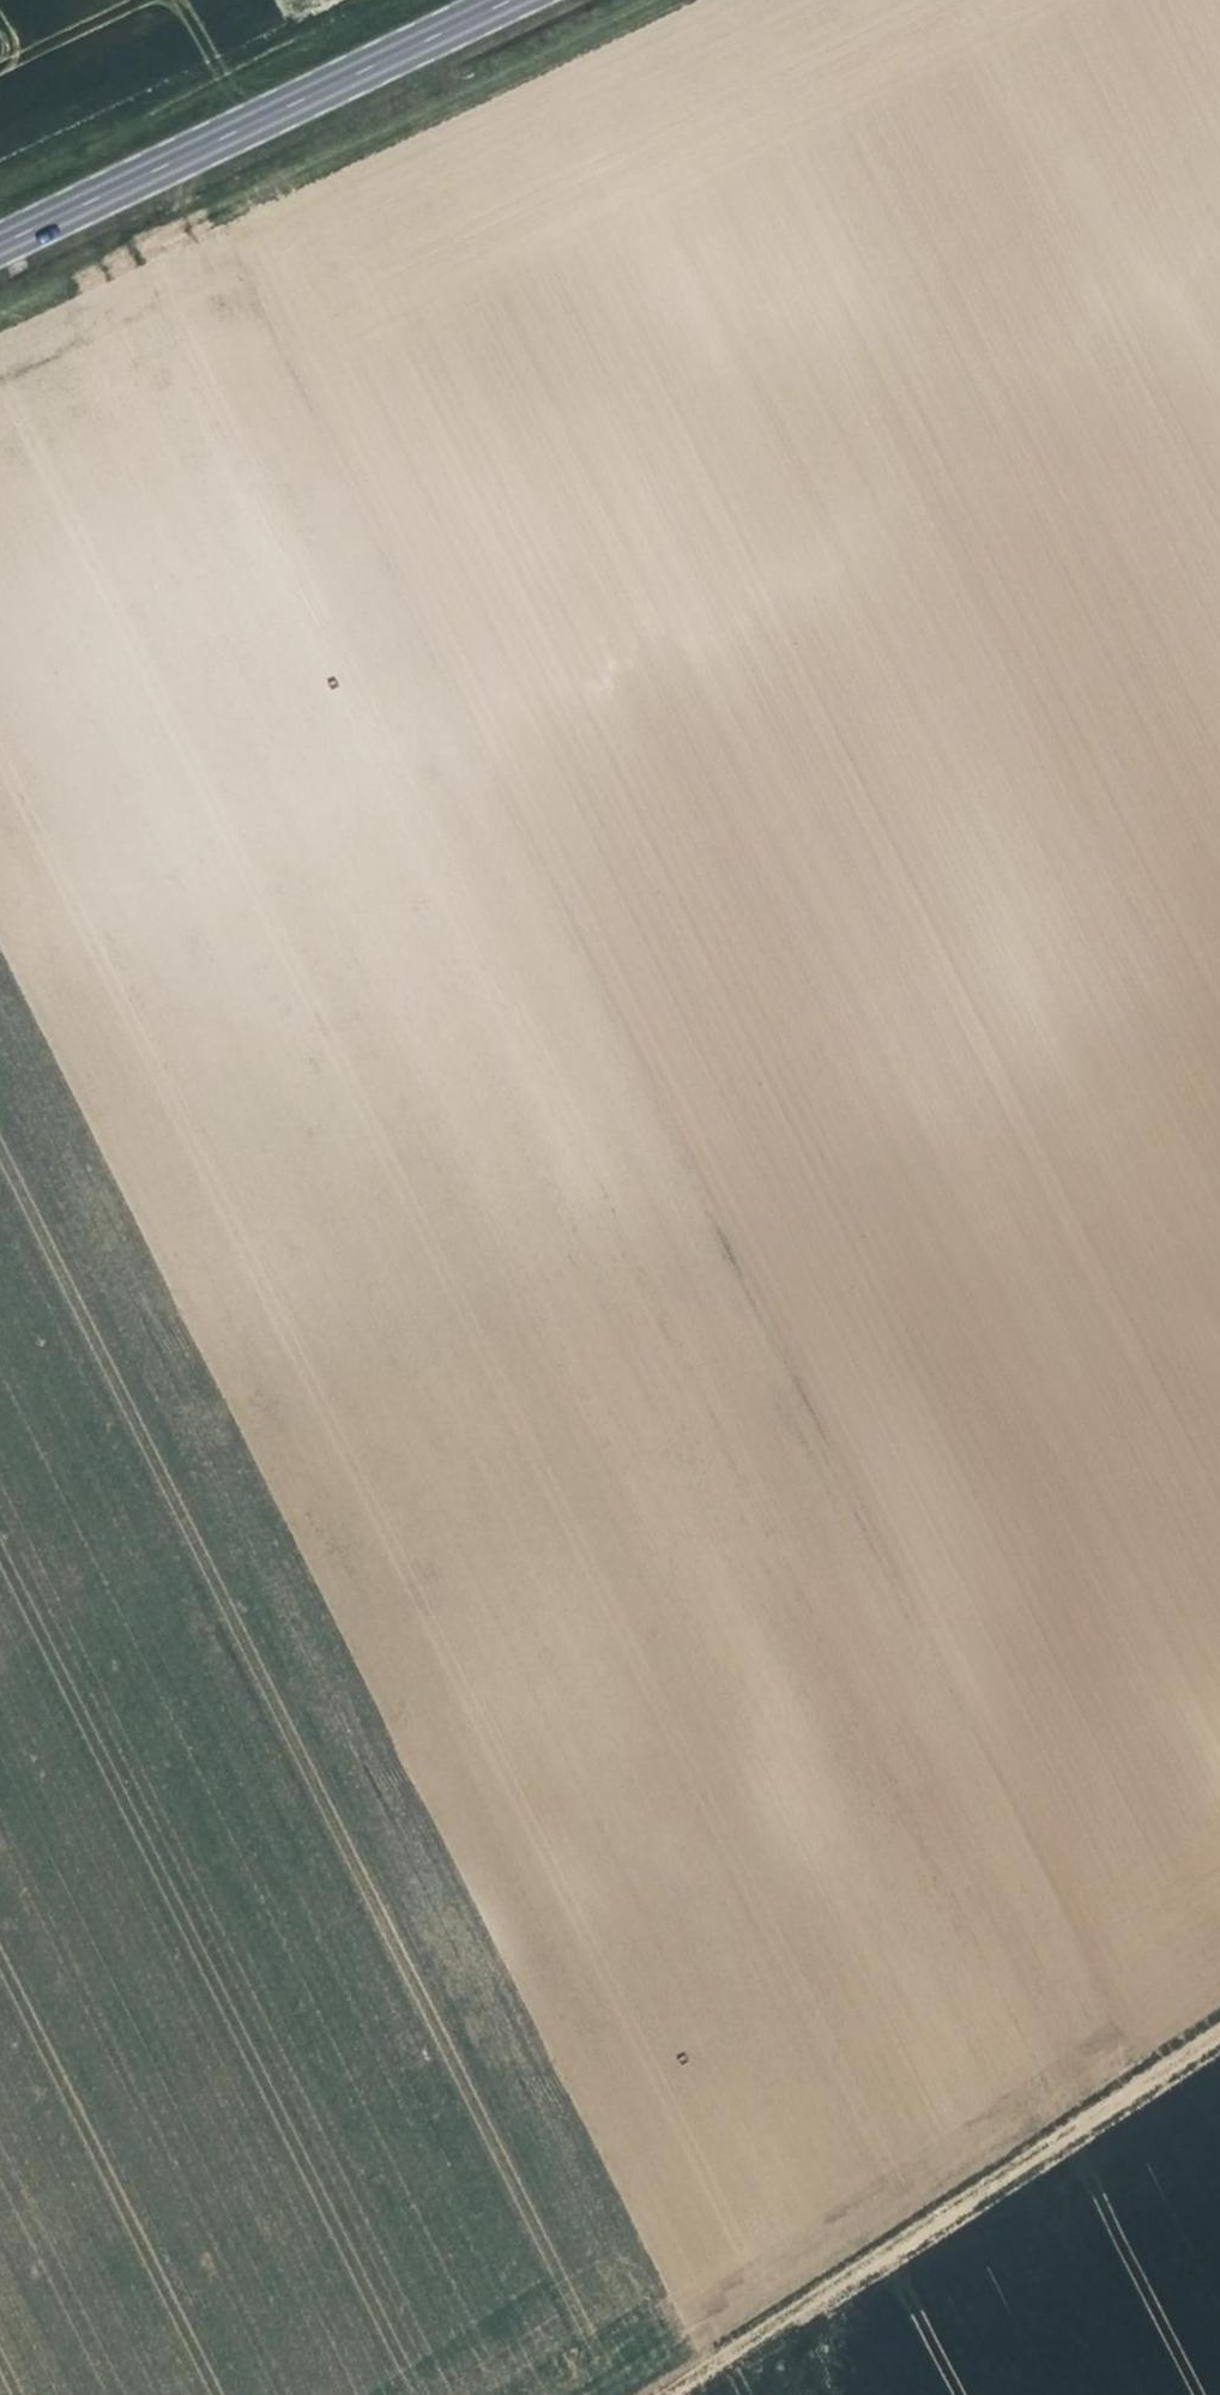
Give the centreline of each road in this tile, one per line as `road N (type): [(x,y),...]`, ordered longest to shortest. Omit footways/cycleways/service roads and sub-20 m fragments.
road 1 (track): [(665,2394),(1219,2029)]
road 2 (secondary): [(506,0),(0,243)]

